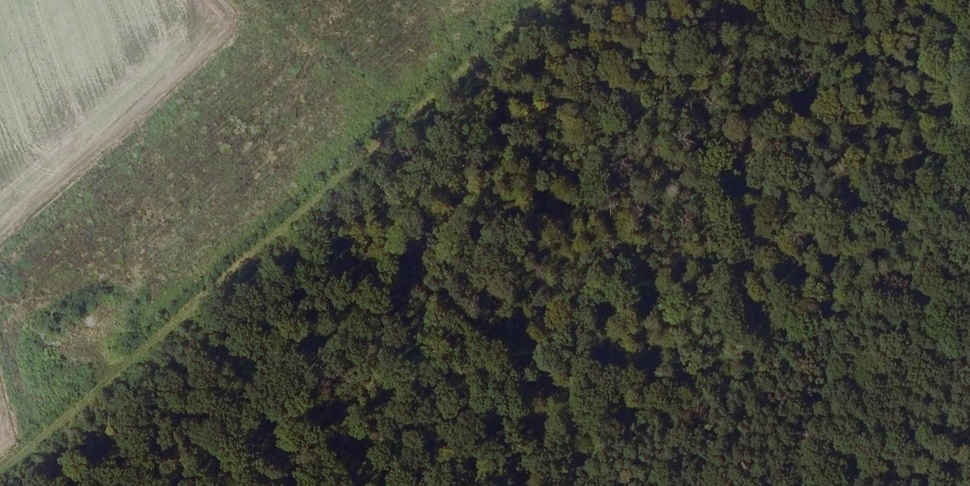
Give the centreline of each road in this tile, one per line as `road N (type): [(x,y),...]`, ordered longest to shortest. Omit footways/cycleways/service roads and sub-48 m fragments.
road 1 (track): [(541,0),(0,473)]
road 2 (track): [(733,485),(969,373)]

